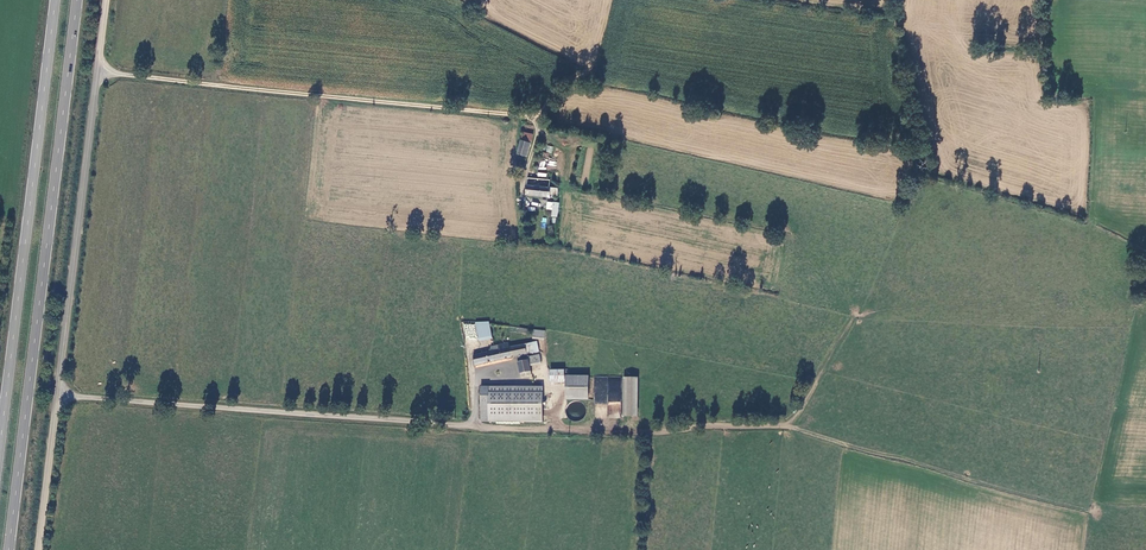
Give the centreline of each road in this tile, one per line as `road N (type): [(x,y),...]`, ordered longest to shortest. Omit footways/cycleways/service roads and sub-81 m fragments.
road 1 (trunk): [(8,549),(77,0)]
road 2 (unclassified): [(530,164),(535,117),(98,71)]
road 3 (trunk): [(55,0),(0,446)]
road 4 (unclassified): [(473,424),(57,396)]
road 5 (unclassified): [(57,396),(98,71)]
road 6 (unclassified): [(38,549),(57,396)]

